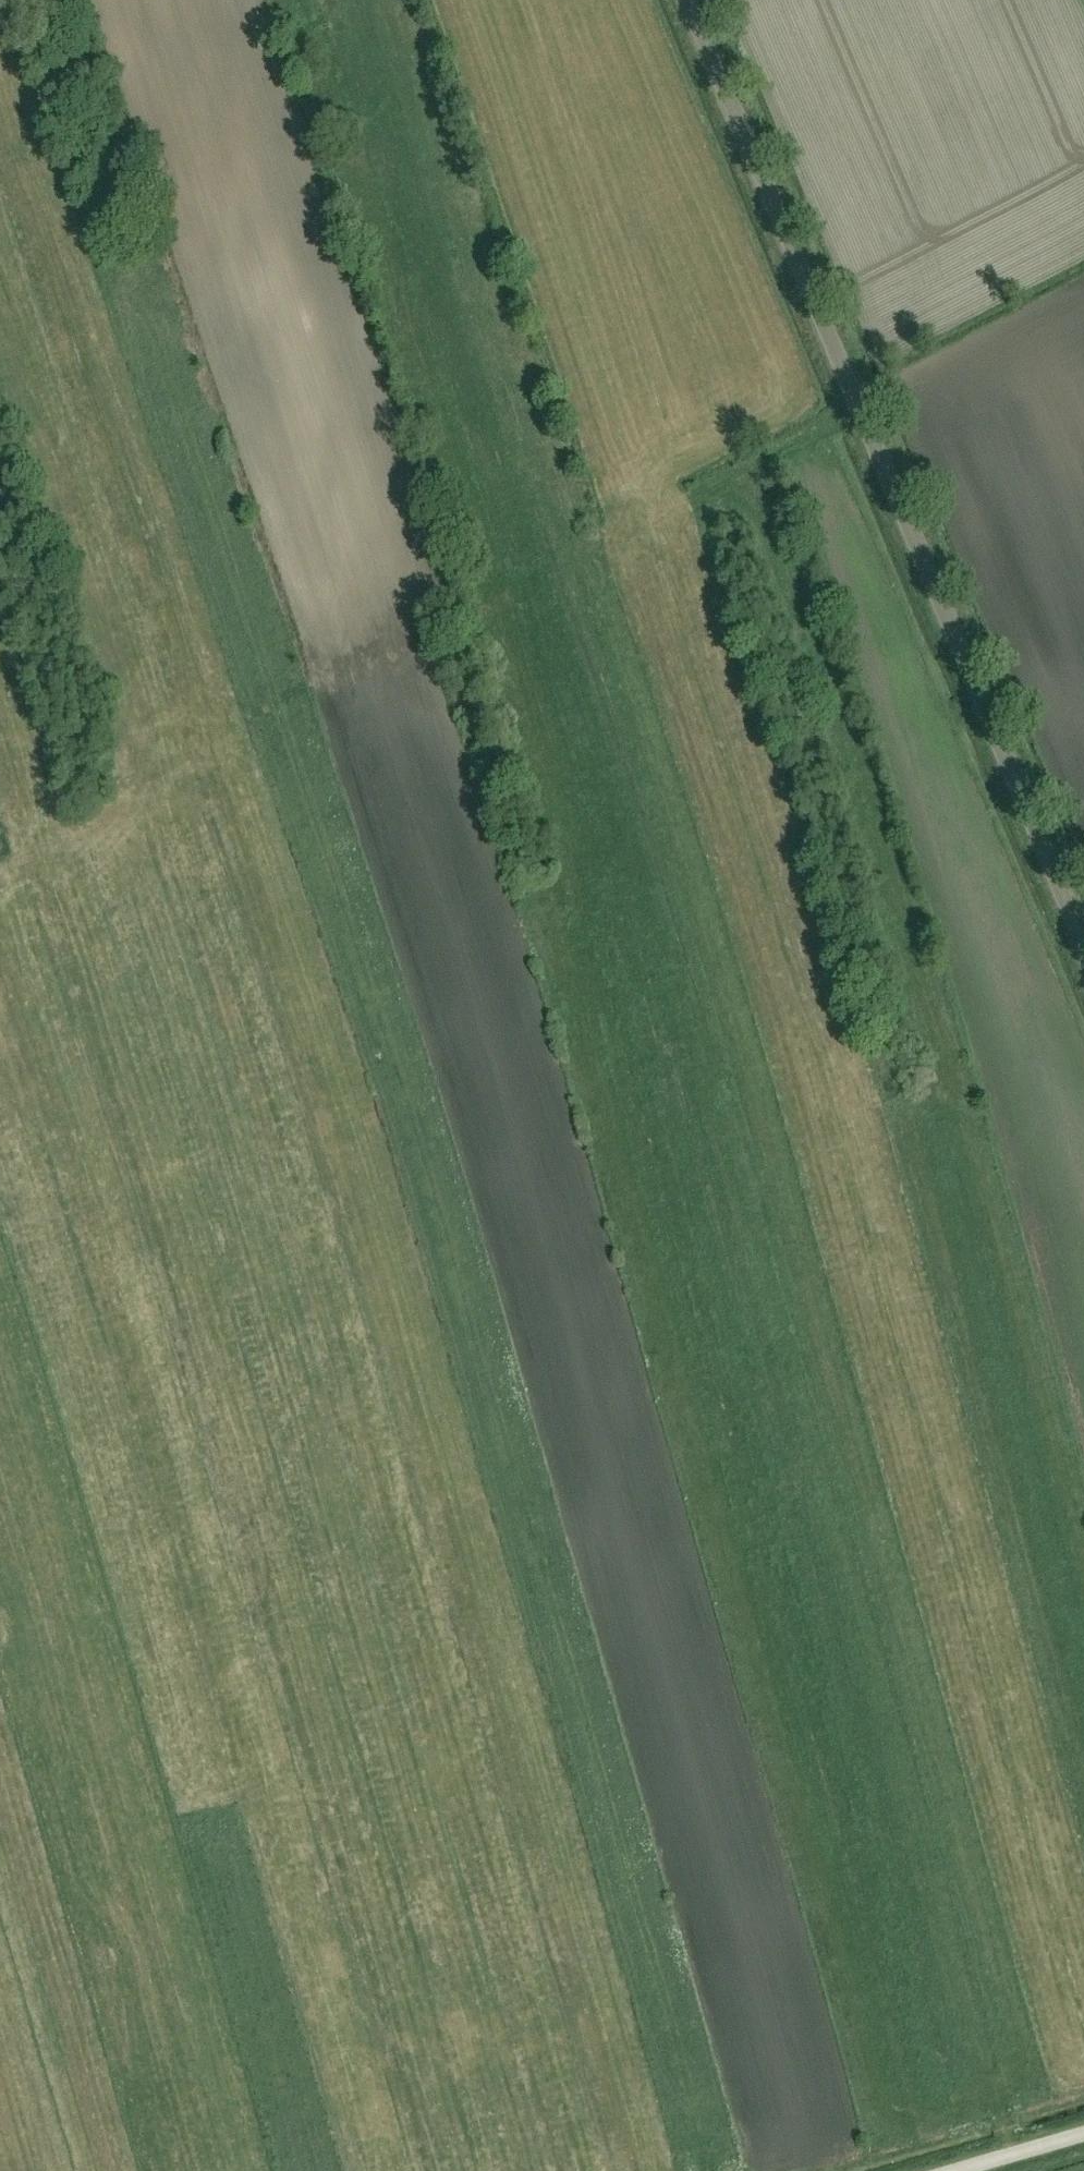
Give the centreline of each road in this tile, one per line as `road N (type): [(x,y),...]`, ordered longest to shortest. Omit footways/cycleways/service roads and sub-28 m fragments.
road 1 (unclassified): [(1083,935),(691,0)]
road 2 (unclassified): [(961,2170),(1083,2136)]

